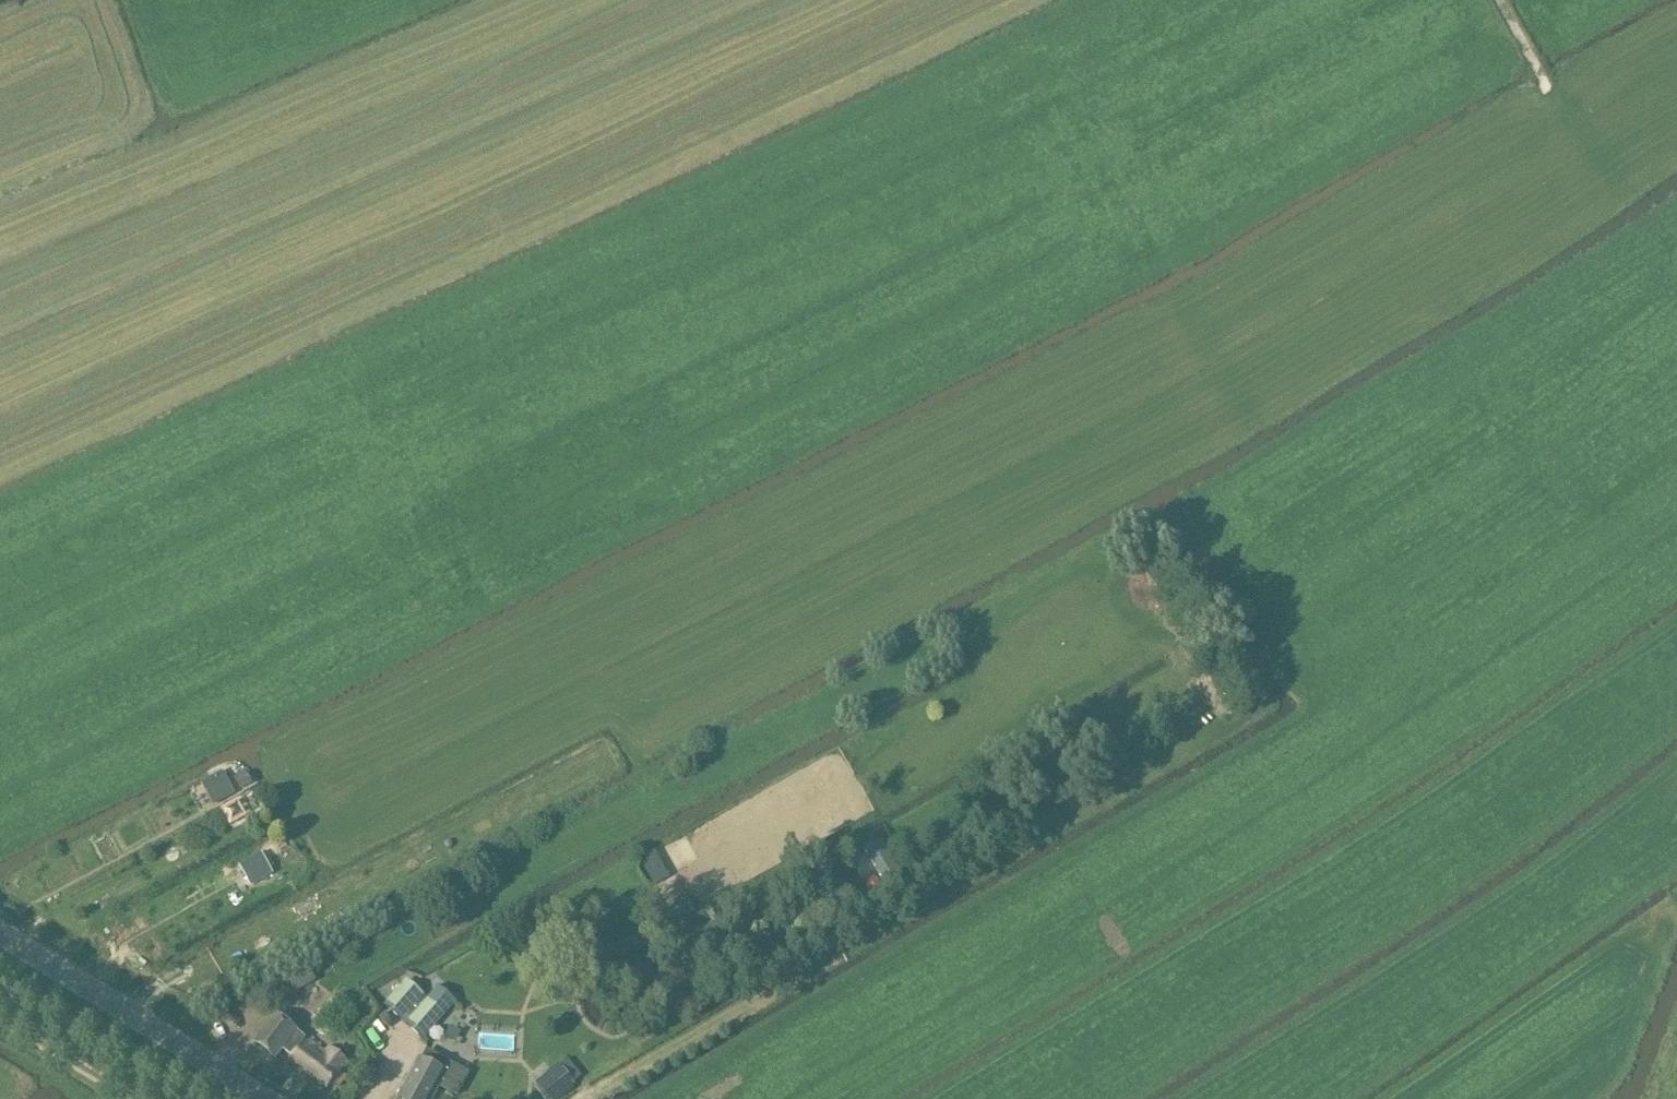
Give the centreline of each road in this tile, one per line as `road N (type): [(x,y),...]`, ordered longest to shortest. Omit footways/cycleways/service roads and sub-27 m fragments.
road 1 (unclassified): [(260,1098),(0,939)]
road 2 (track): [(0,1019),(139,1098)]

